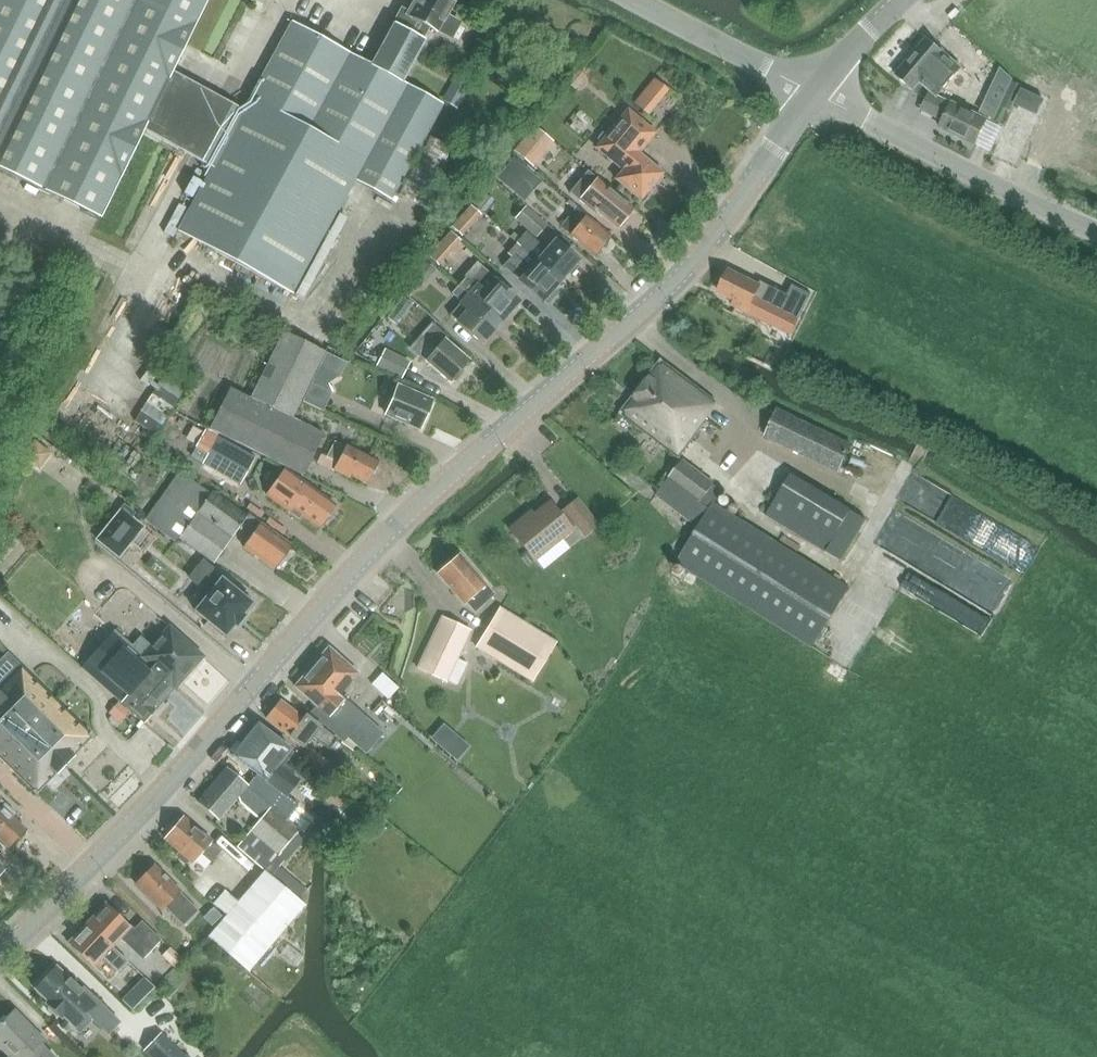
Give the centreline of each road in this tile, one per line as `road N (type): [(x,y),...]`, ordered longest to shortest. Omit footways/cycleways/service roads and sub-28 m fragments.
road 1 (tertiary): [(0,957),(174,782),(397,528),(683,271),(816,92)]
road 2 (unclassified): [(1096,231),(1039,209),(816,92)]
road 3 (unclassified): [(816,92),(635,0)]
road 4 (tertiary): [(816,92),(898,0)]

